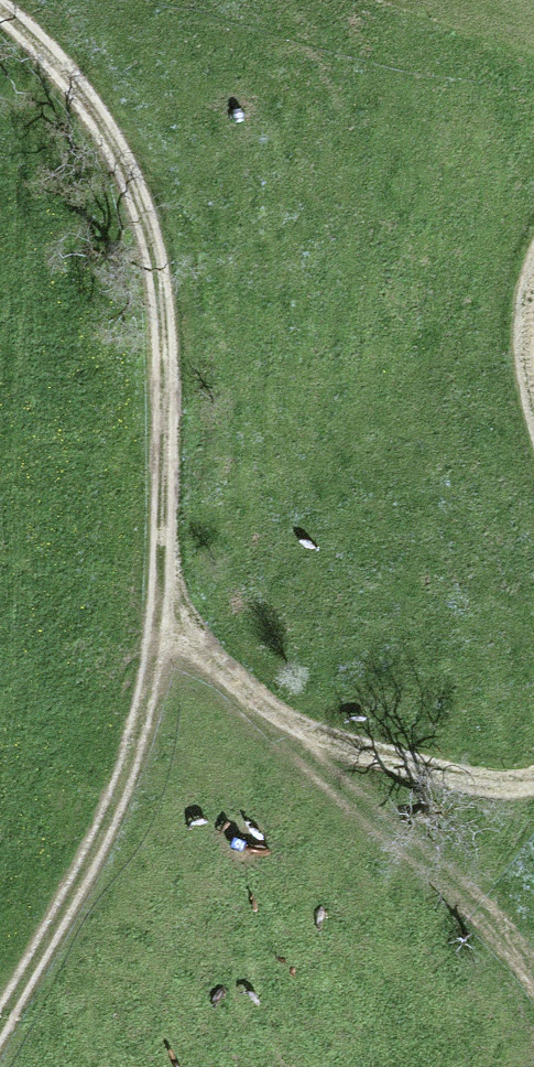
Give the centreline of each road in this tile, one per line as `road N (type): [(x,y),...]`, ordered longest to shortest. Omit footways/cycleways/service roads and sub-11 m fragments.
road 1 (track): [(0,1030),(77,885),(146,707),(161,588),(165,371),(155,249),(127,162),(84,96),(0,8)]
road 2 (track): [(161,588),(221,669),(288,722),(379,756),(485,782),(533,780)]

